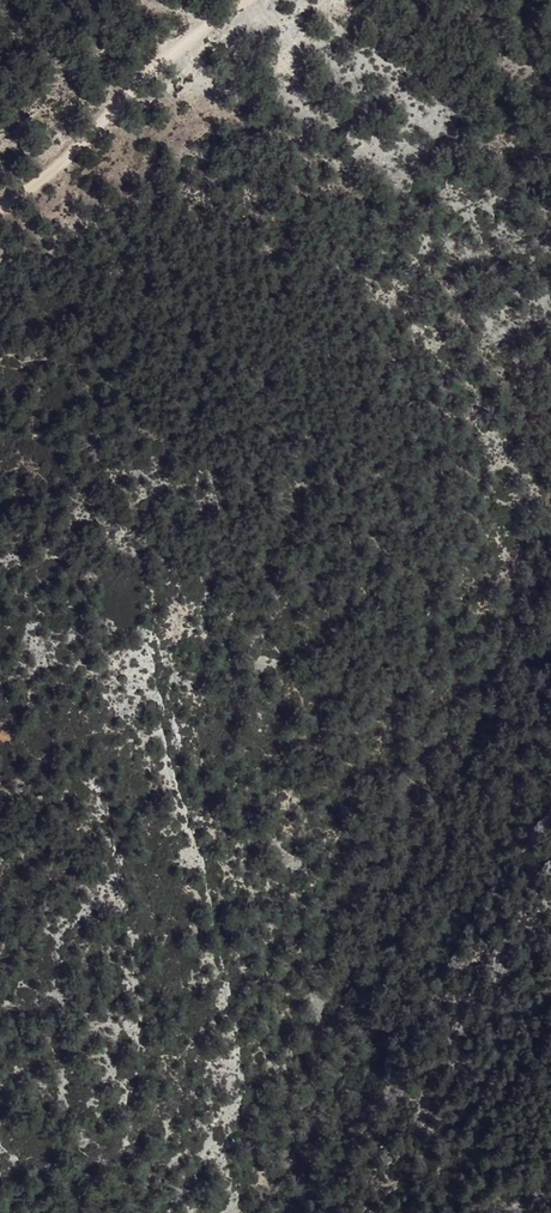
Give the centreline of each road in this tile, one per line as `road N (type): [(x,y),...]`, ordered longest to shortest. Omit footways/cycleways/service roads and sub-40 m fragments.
road 1 (track): [(0,212),(28,195),(162,66),(250,0)]

